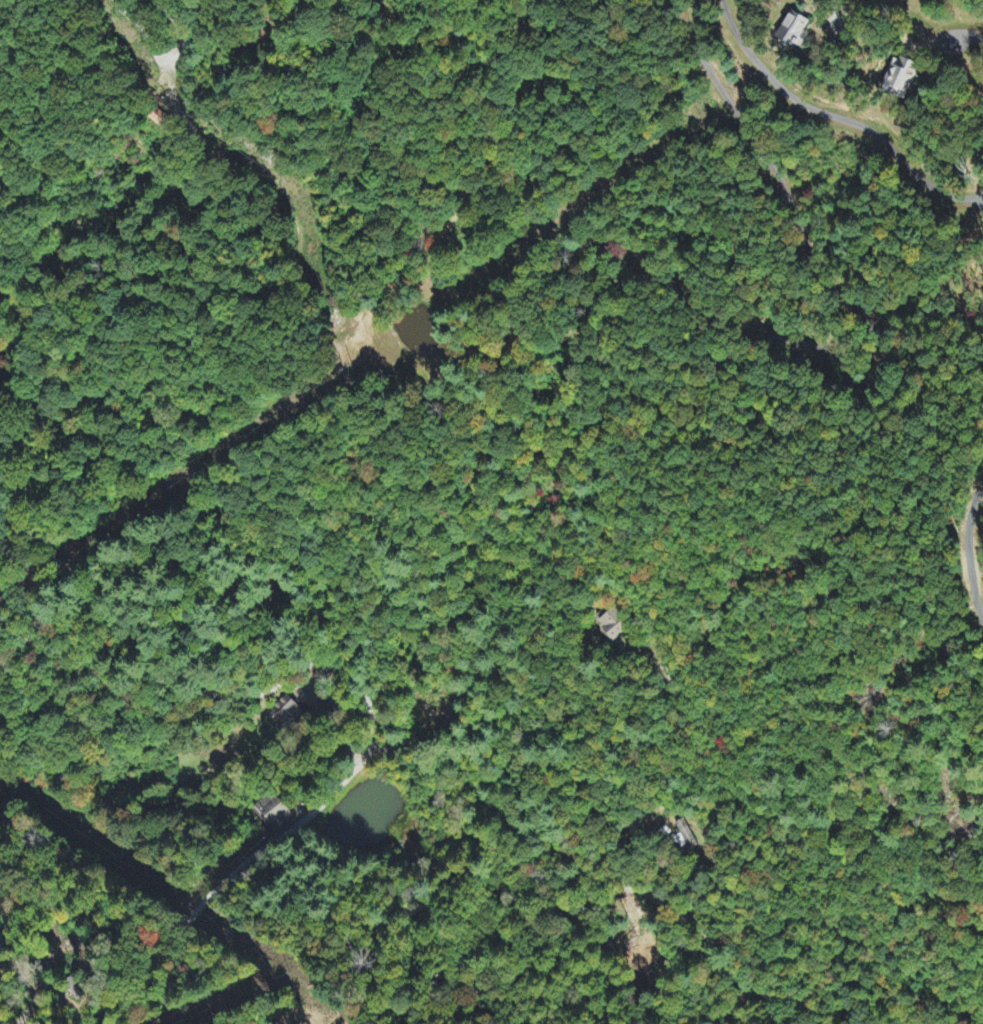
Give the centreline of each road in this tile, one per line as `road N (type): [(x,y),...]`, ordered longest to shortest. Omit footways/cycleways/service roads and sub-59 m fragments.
road 1 (residential): [(115,0),(160,56),(185,117),(292,214),(294,318),(317,378),(372,403),(438,451),(567,459),(593,545),(652,627),(673,697),(705,759),(796,869),(826,924),(869,950),(939,1023)]
road 2 (residential): [(700,0),(696,30),(715,80),(787,194),(820,268),(875,330),(873,375),(859,384),(848,380),(819,350),(702,310),(643,258),(564,244),(514,197),(488,187),(461,201),(359,327)]
road 3 (residential): [(154,1023),(162,963),(187,922),(361,762),(375,727),(372,697),(360,677),(319,661),(260,693),(202,689),(142,610),(103,580),(0,534)]
road 4 (residential): [(805,1023),(724,968),(688,923),(489,805),(440,744),(412,743),(361,762)]
road 5 (residential): [(982,195),(943,194),(865,127),(795,99),(750,56),(723,0)]
road 6 (residential): [(126,864),(120,903),(144,1023)]

